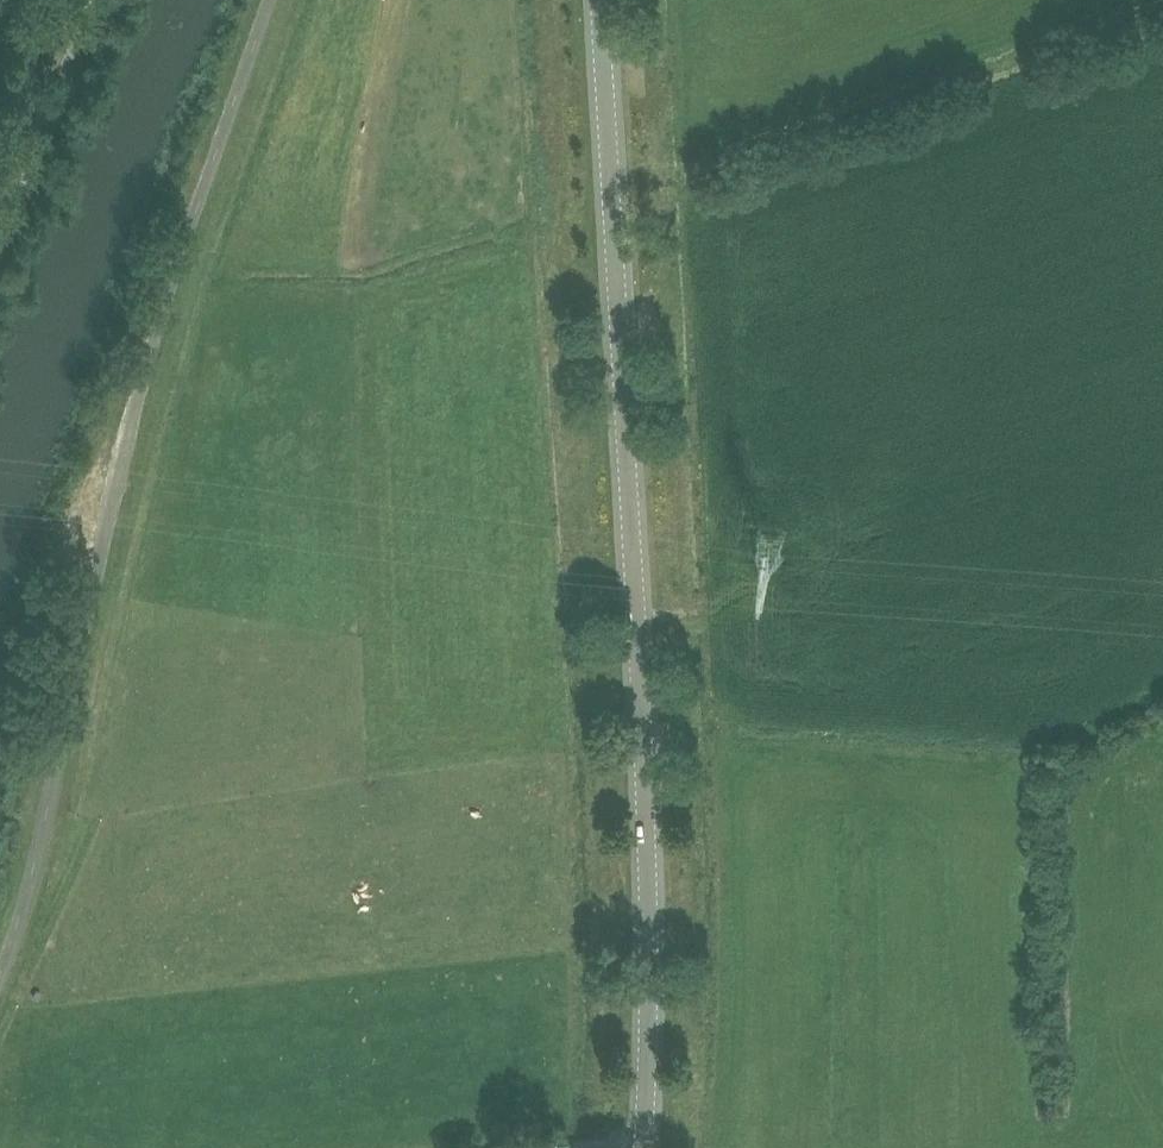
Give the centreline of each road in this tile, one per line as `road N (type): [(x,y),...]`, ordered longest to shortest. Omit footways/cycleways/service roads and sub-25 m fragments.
road 1 (tertiary): [(643,1147),(648,931),(601,0)]
road 2 (unclassified): [(0,969),(46,807),(152,339),(268,0)]

